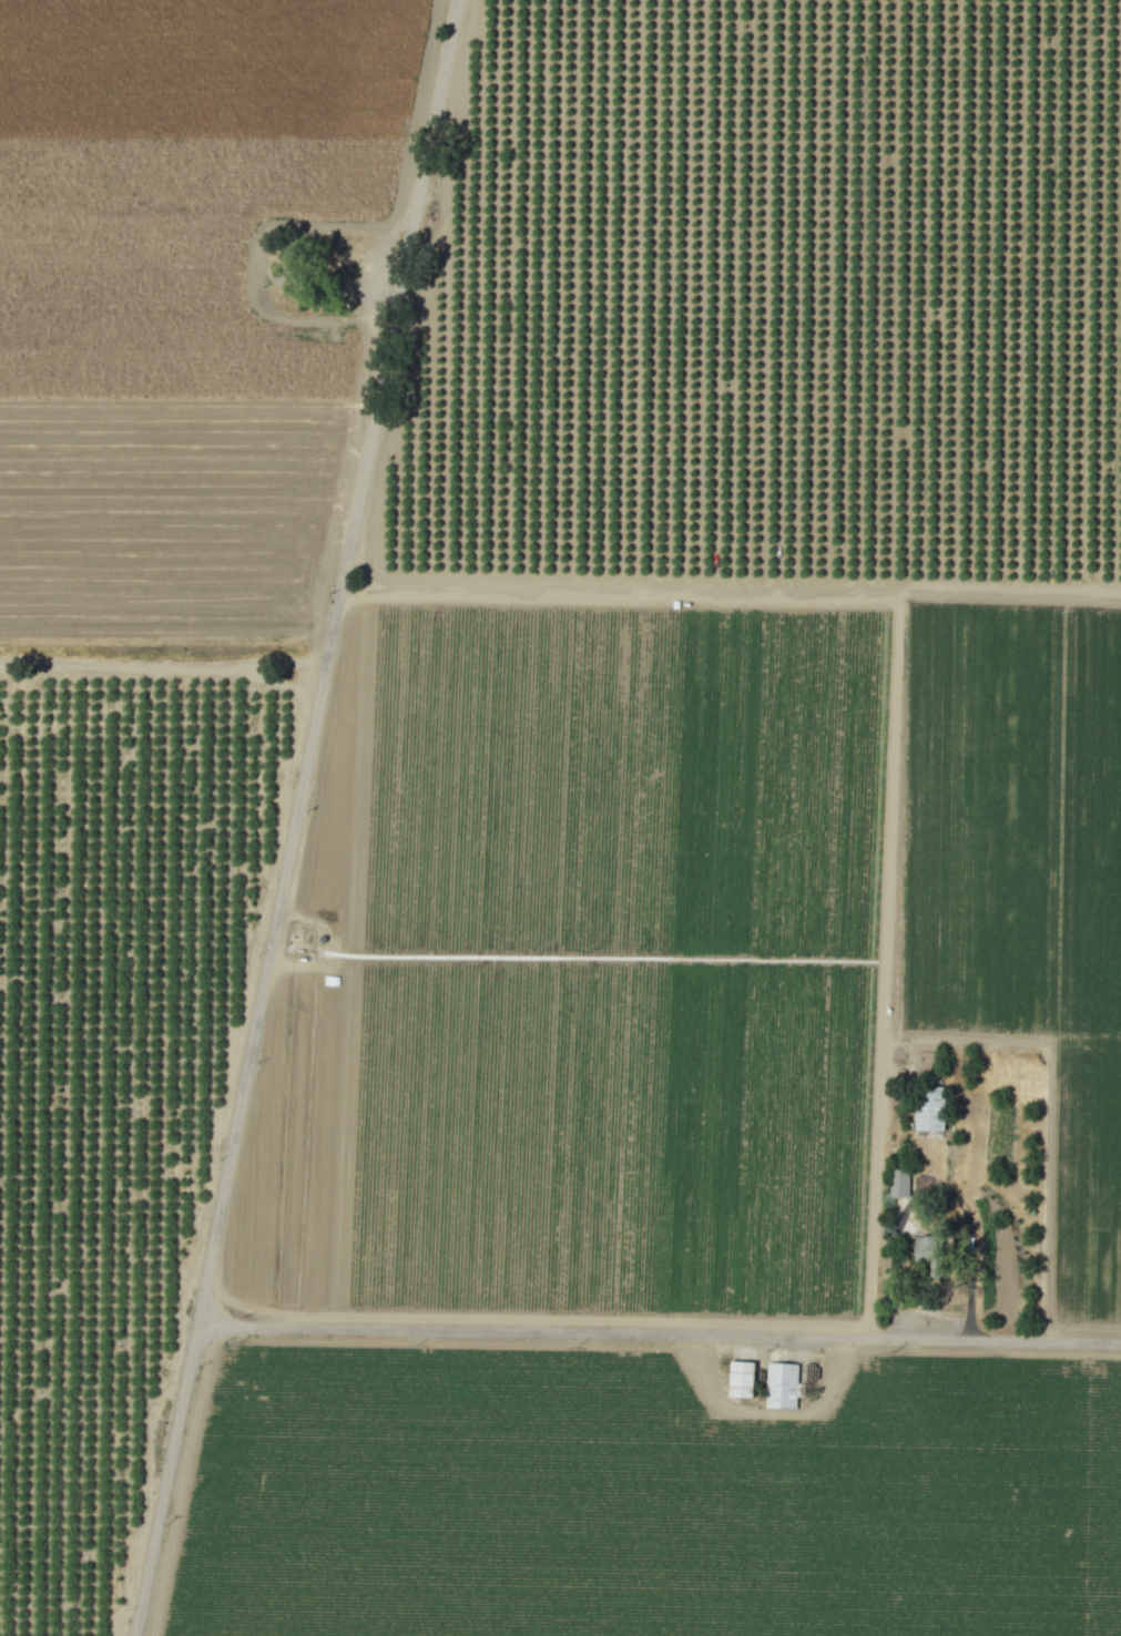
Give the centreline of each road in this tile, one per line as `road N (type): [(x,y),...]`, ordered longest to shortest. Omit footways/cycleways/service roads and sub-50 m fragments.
road 1 (residential): [(456,0),(138,1635)]
road 2 (residential): [(198,1327),(1120,1343)]

